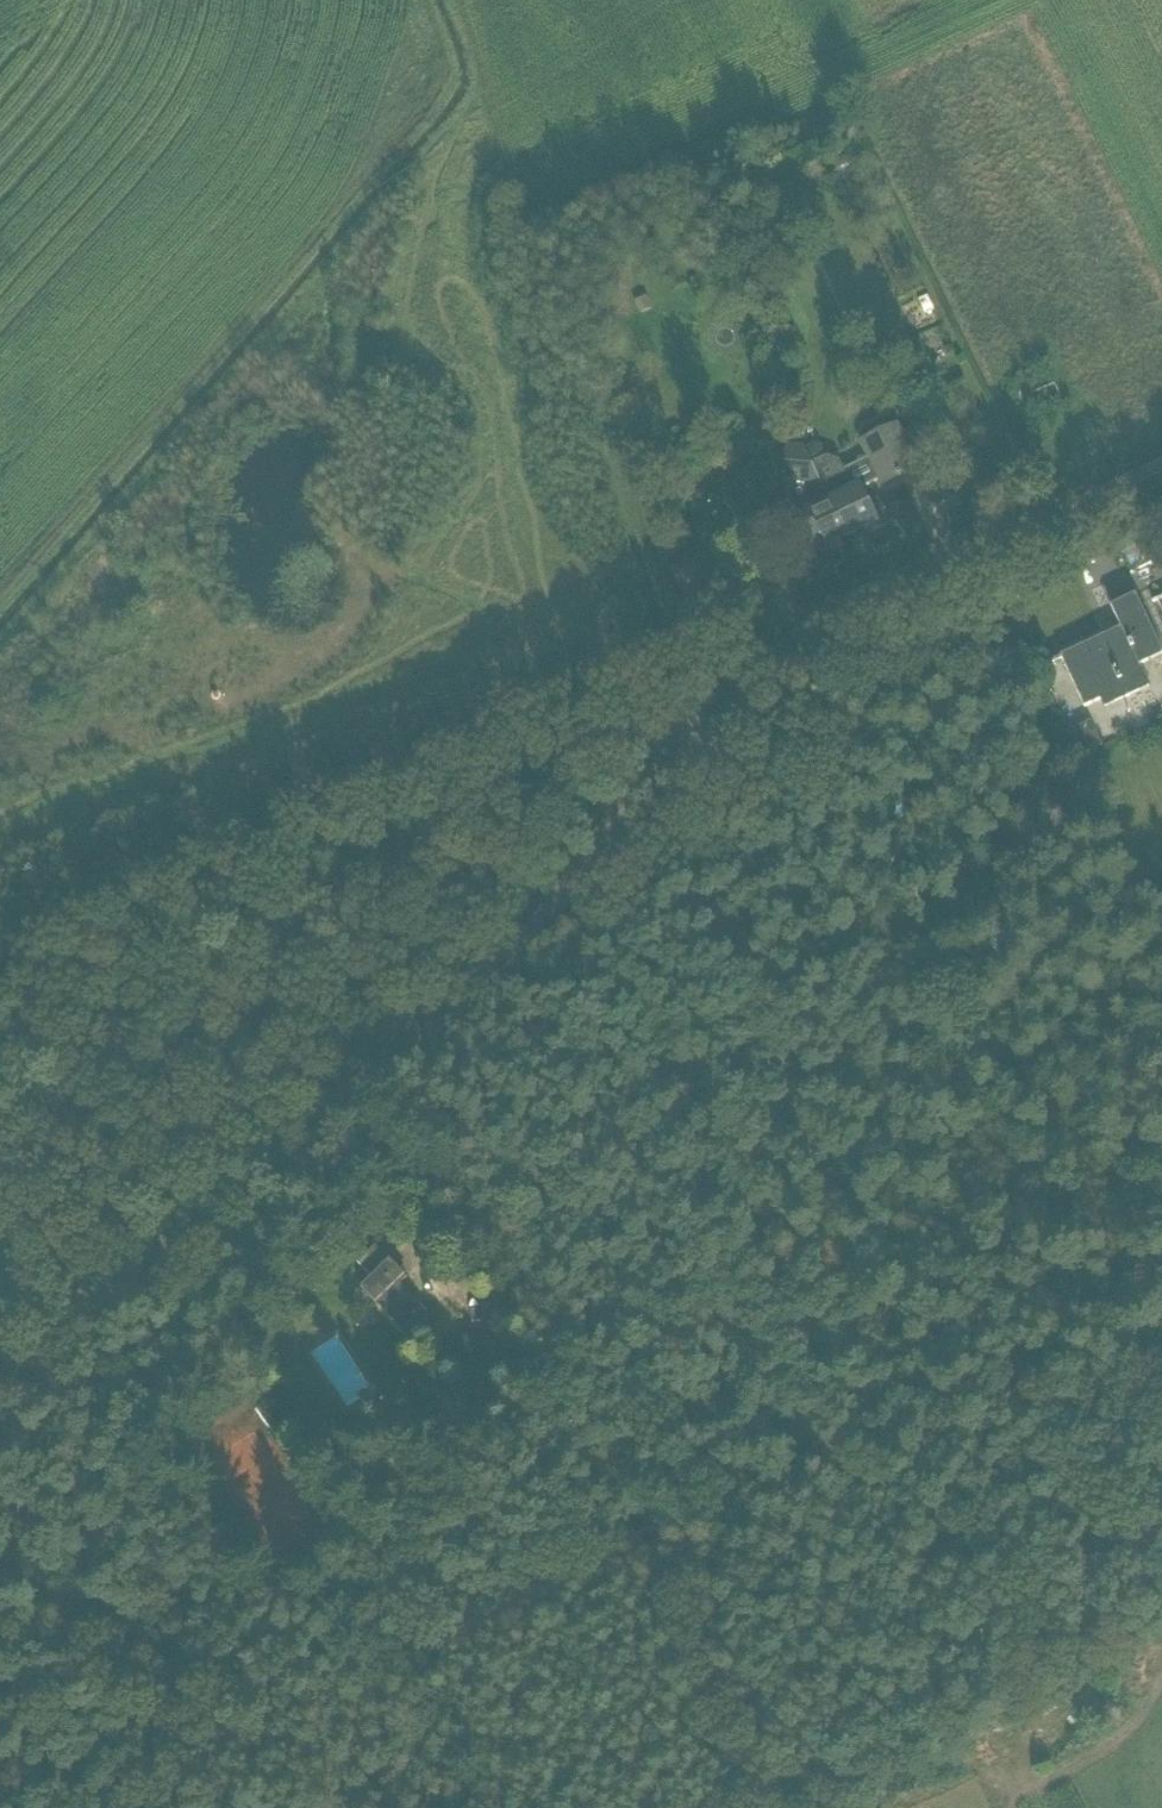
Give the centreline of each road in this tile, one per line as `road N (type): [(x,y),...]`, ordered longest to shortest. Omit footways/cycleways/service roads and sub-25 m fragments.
road 1 (unclassified): [(0,1371),(212,1208),(542,917),(719,704),(769,660),(1161,463)]
road 2 (track): [(143,1807),(554,1580),(931,1449),(1161,1336)]

